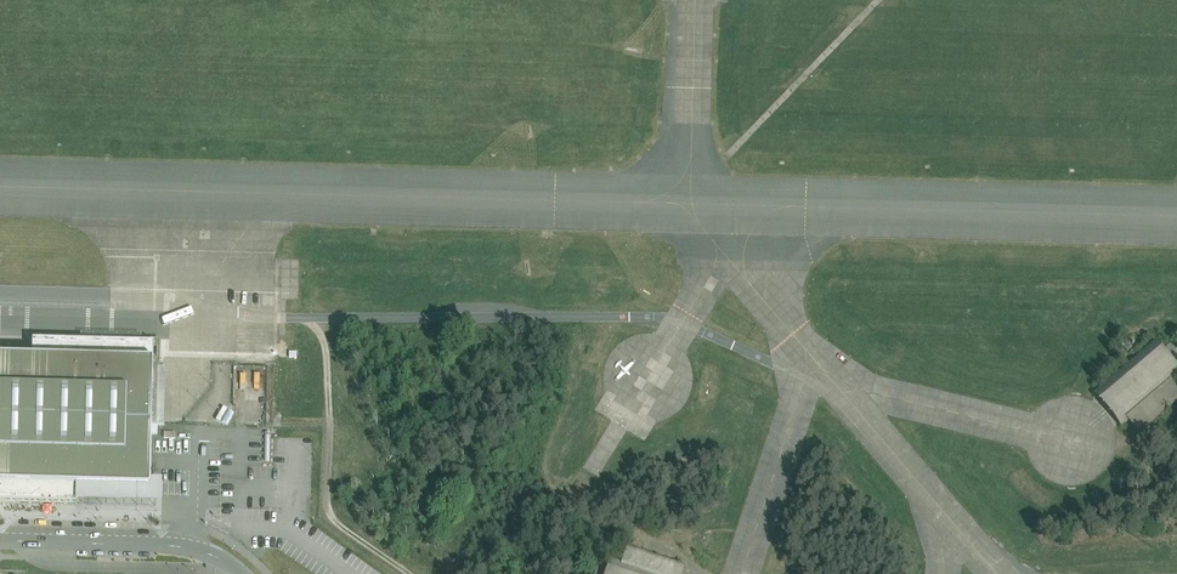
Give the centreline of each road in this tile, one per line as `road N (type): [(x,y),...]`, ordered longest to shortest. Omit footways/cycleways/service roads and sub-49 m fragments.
road 1 (tertiary): [(247,573),(178,547),(0,541)]

